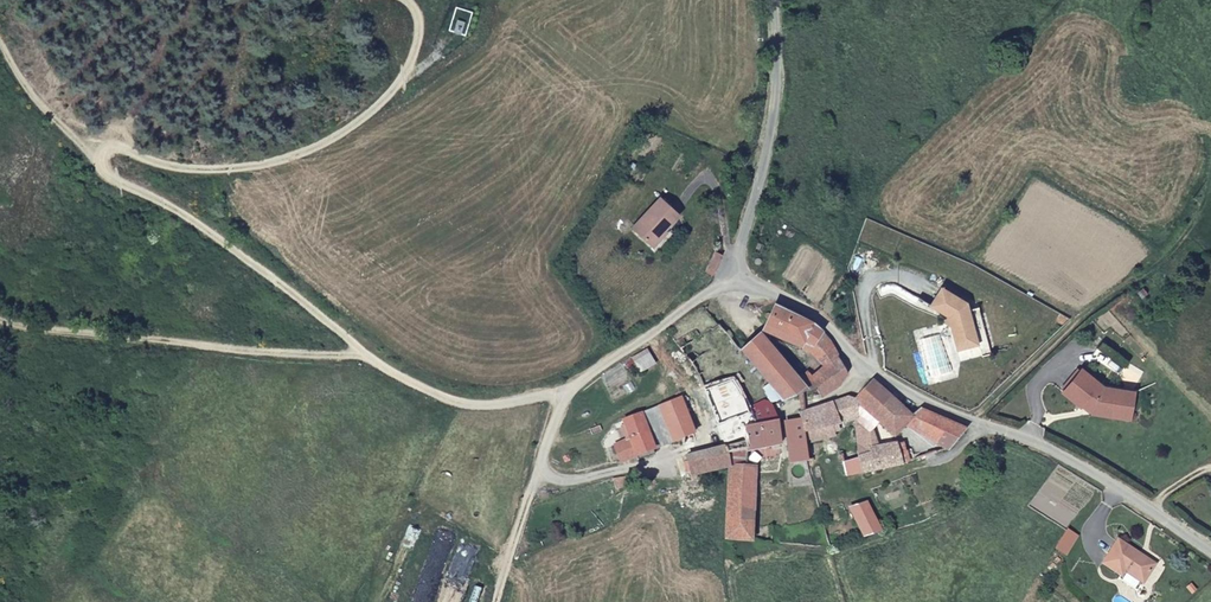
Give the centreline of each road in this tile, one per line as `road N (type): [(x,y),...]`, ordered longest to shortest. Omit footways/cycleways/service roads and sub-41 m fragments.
road 1 (track): [(0,323),(295,357),(363,354),(293,292),(86,155),(0,41)]
road 2 (unclassified): [(1210,552),(1063,457),(889,383),(818,318),(753,286),(733,265)]
road 3 (track): [(400,0),(416,26),(404,73),(379,106),(327,142),(255,168),(196,173),(100,145),(86,155)]
road 4 (unclassified): [(733,265),(713,289),(572,388),(542,458),(548,475),(566,482),(644,468)]
road 5 (unclassified): [(774,0),(775,102),(733,265)]
road 6 (track): [(363,354),(470,405),(564,398)]
road 7 (track): [(542,458),(498,601)]
road 8 (residential): [(733,265),(712,182),(699,181),(677,205)]

